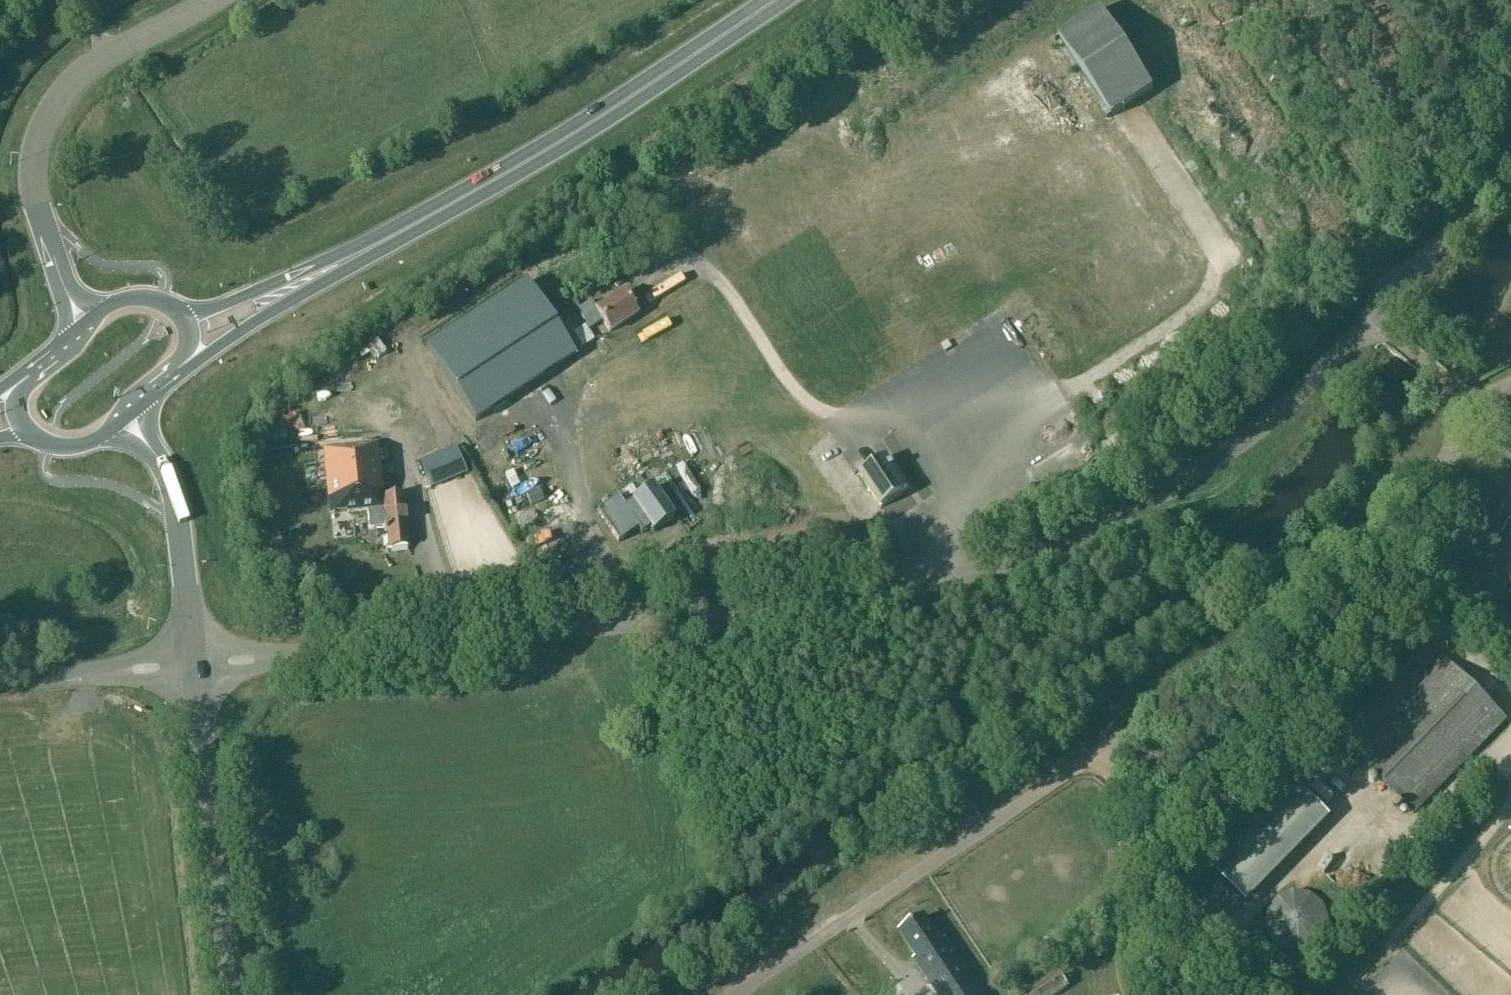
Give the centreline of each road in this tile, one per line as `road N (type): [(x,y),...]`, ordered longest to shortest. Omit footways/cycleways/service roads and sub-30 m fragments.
road 1 (unclassified): [(194,663),(752,614),(985,571),(1104,523),(1207,464),(1267,420),(1369,320)]
road 2 (unclassified): [(734,994),(1240,655),(1388,530),(1453,446),(1456,402),(1449,386),(1369,320)]
road 3 (trunk): [(776,0),(543,151),(351,256)]
road 4 (tertiary): [(62,283),(33,187),(49,114),(83,71),(207,0)]
road 5 (tertiary): [(233,994),(194,663)]
road 6 (unclassified): [(1369,320),(1510,149)]
road 7 (trunk): [(172,380),(340,272),(351,256)]
road 8 (tertiary): [(194,663),(176,509),(155,455)]
road 9 (unclassified): [(0,680),(194,663)]
road 10 (trunk): [(351,256),(334,256),(211,309),(178,311)]

